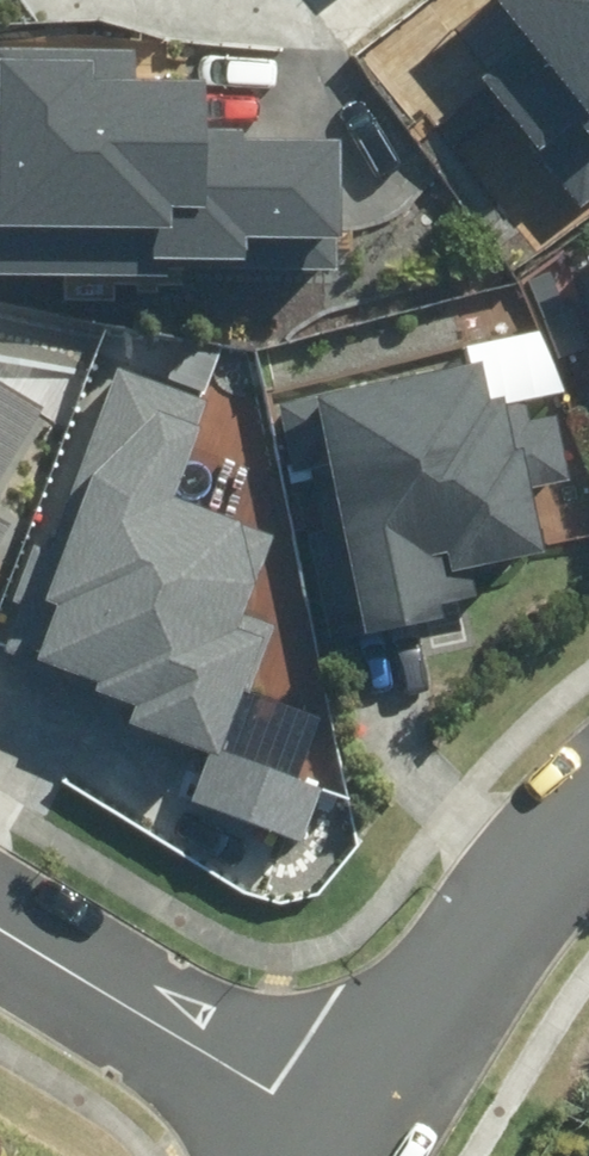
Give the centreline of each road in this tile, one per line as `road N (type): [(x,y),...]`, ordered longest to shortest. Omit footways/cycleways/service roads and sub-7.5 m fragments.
road 1 (residential): [(362,1127),(278,1088),(0,922)]
road 2 (residential): [(362,1127),(528,880),(588,811)]

